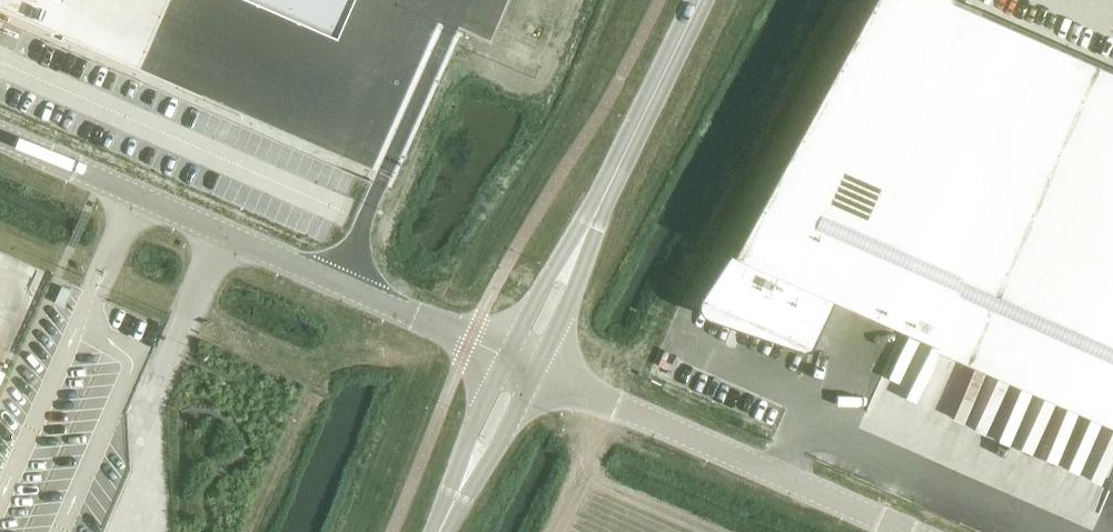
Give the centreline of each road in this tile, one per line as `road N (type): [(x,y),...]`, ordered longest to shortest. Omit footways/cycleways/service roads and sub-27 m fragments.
road 1 (unclassified): [(0,138),(503,354)]
road 2 (unclassified): [(538,366),(904,531)]
road 3 (unclassified): [(699,0),(592,210)]
road 4 (unclassified): [(441,531),(492,458),(538,366)]
road 5 (unclassified): [(503,354),(440,531)]
road 6 (unclassified): [(592,210),(503,354)]
road 7 (unclassified): [(538,366),(581,270),(592,210)]

